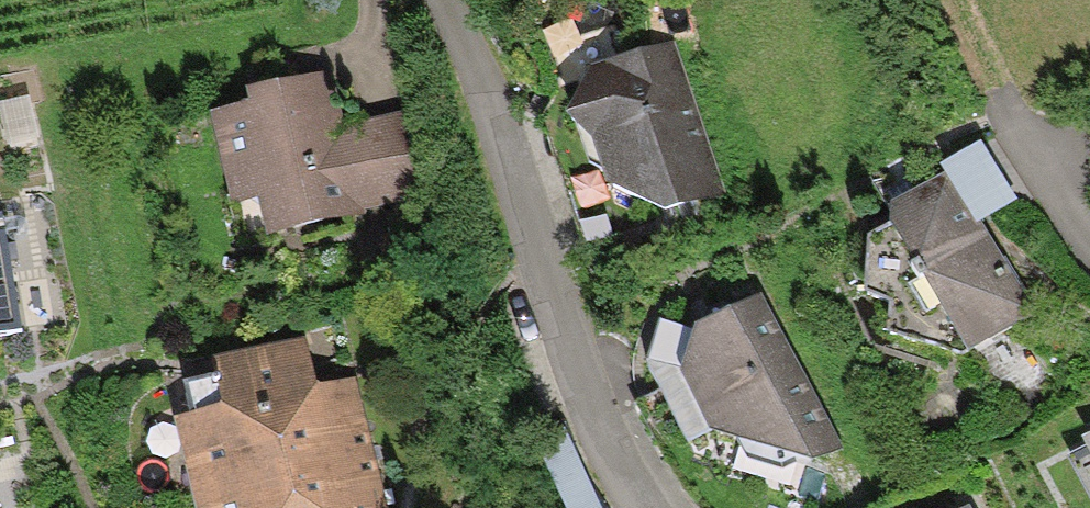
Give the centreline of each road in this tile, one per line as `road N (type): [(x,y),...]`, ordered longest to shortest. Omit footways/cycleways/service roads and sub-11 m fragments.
road 1 (residential): [(677,507),(535,259),(426,0)]
road 2 (track): [(977,0),(1023,88),(1042,180),(1089,242)]

